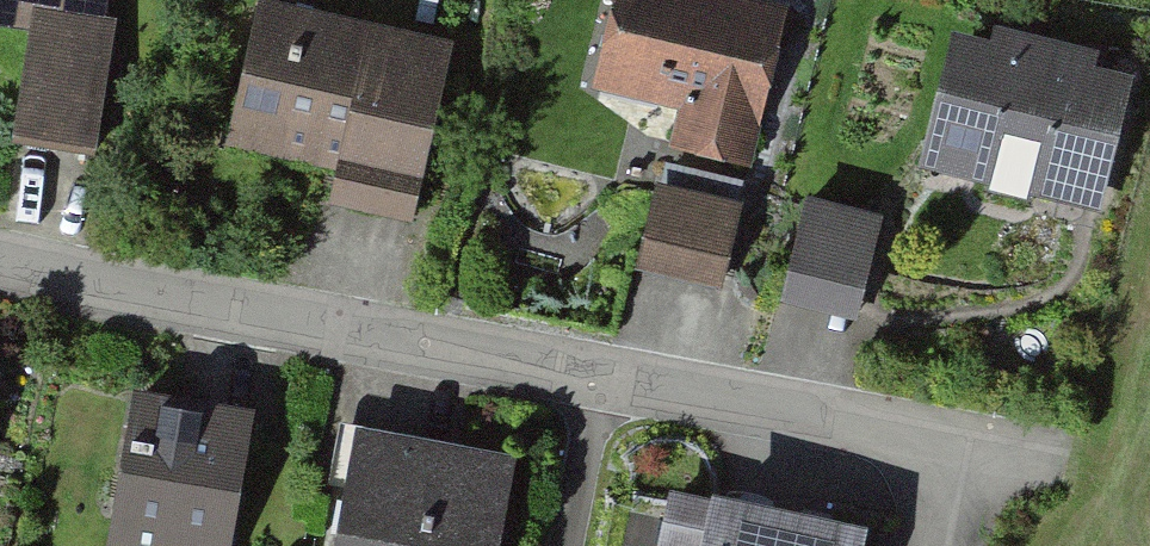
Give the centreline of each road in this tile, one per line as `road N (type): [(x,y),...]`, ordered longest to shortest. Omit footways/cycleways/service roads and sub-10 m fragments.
road 1 (residential): [(0,260),(966,445)]

